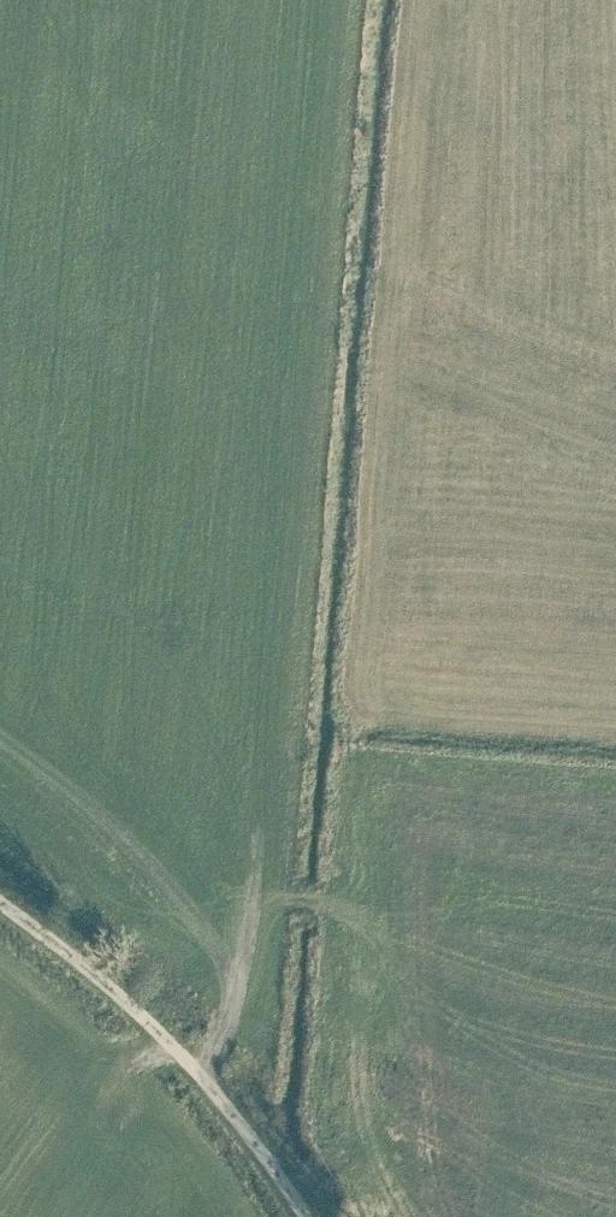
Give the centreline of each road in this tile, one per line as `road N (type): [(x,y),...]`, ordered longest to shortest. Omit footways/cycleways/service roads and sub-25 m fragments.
road 1 (track): [(308,1216),(184,1058),(0,896)]

